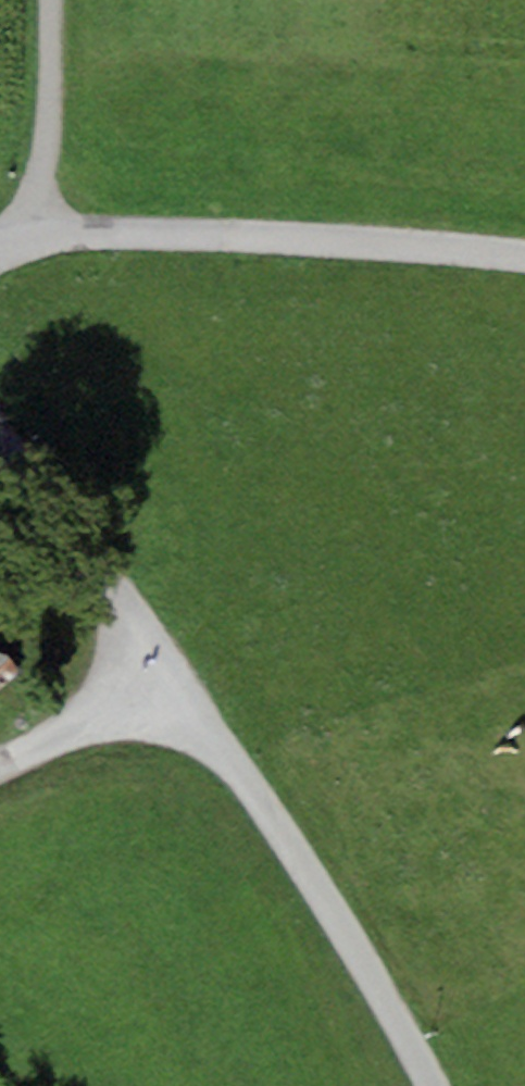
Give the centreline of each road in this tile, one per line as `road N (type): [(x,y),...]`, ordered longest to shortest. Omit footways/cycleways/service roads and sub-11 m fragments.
road 1 (unclassified): [(429,1085),(0,439)]
road 2 (unclassified): [(49,240),(466,253),(524,265)]
road 3 (unclassified): [(49,240),(56,0)]
road 4 (track): [(0,776),(167,683)]

